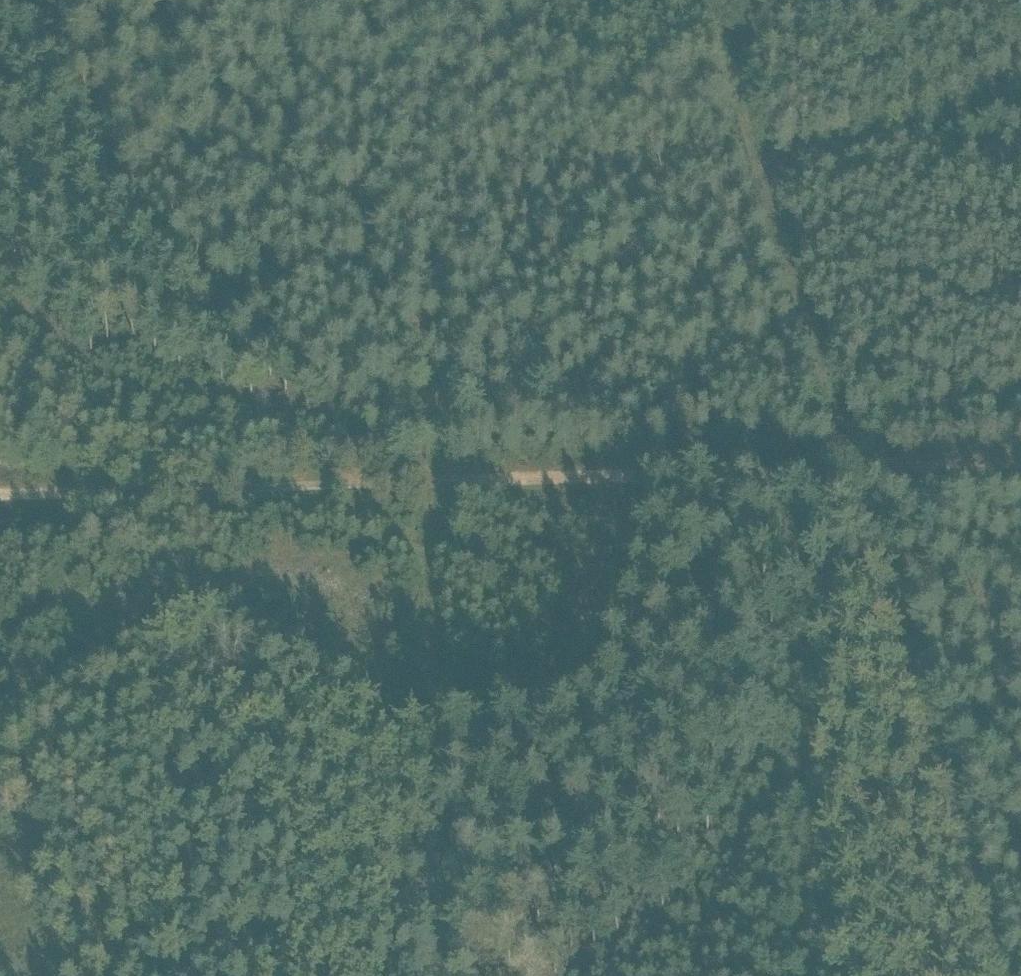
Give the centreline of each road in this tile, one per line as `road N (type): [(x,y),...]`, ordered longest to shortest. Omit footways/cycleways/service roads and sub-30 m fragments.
road 1 (track): [(0,497),(332,498),(858,475)]
road 2 (track): [(1008,975),(858,475)]
road 3 (track): [(858,475),(700,0)]
road 4 (track): [(417,494),(441,975)]
road 5 (track): [(858,475),(1020,467)]

